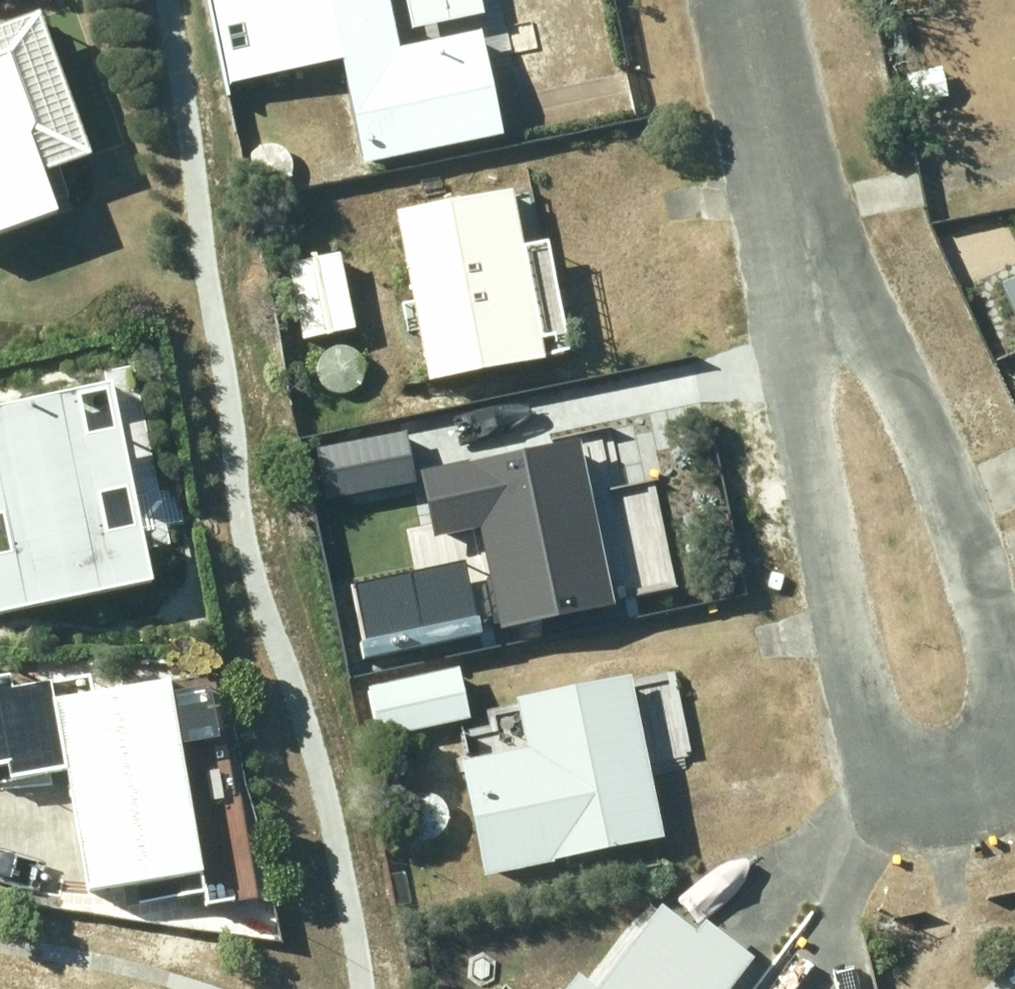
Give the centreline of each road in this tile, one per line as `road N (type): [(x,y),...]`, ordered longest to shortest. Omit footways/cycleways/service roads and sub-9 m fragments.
road 1 (residential): [(817,282),(904,396),(971,557),(1008,690),(1001,727),(978,752),(939,764),(901,757),(874,737),(836,601),(801,407),(802,354)]
road 2 (residential): [(748,0),(817,282)]

